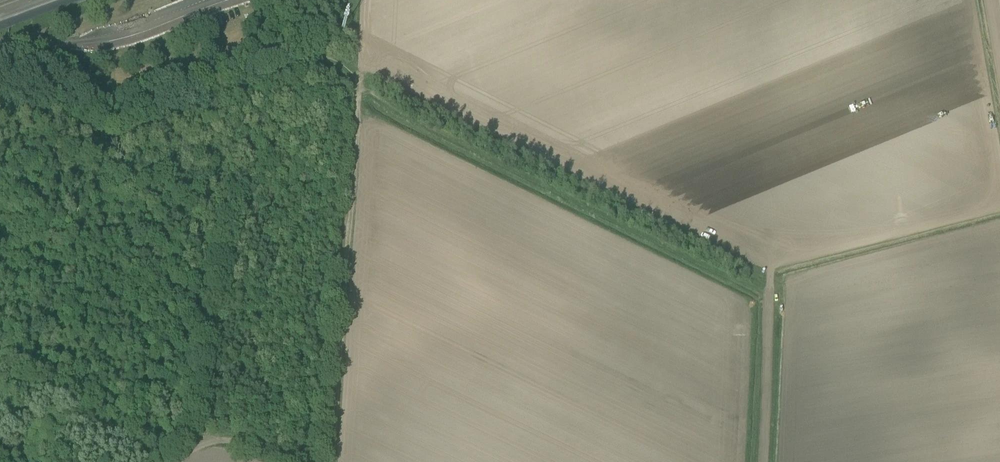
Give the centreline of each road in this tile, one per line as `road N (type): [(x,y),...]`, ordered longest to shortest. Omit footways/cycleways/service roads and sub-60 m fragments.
road 1 (track): [(362,85),(332,461)]
road 2 (track): [(768,461),(774,302)]
road 3 (track): [(289,461),(226,435),(197,439),(179,461)]

